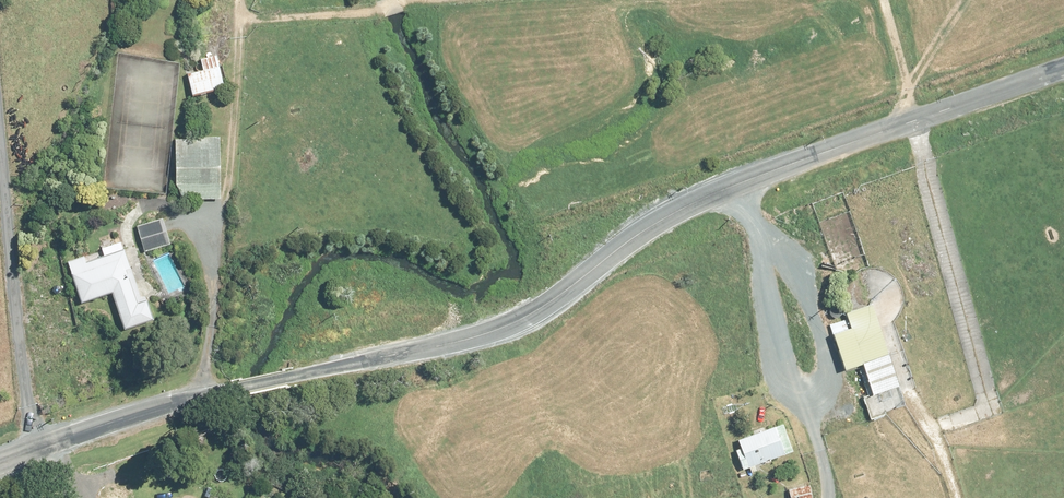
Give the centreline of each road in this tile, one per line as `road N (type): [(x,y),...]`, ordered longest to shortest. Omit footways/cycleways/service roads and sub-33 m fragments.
road 1 (unclassified): [(1063,67),(729,184),(669,212),(551,305),(500,332),(184,401),(0,461)]
road 2 (track): [(956,497),(935,428),(992,408),(914,119)]
road 3 (track): [(729,184),(773,304),(782,385),(812,416),(830,497)]

